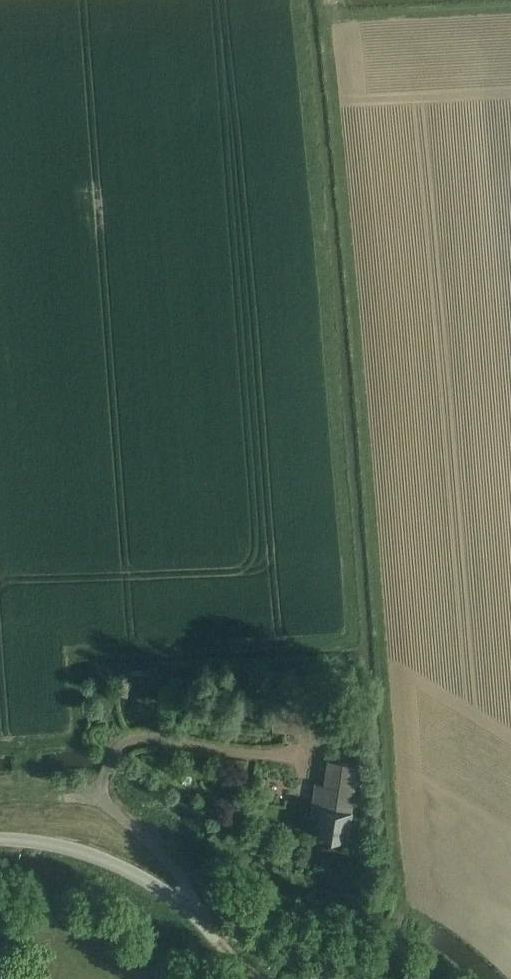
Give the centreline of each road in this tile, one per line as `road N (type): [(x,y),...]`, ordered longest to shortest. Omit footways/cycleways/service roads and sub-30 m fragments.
road 1 (unclassified): [(317,978),(81,854),(0,845)]
road 2 (track): [(333,0),(335,14),(358,28),(510,21)]

